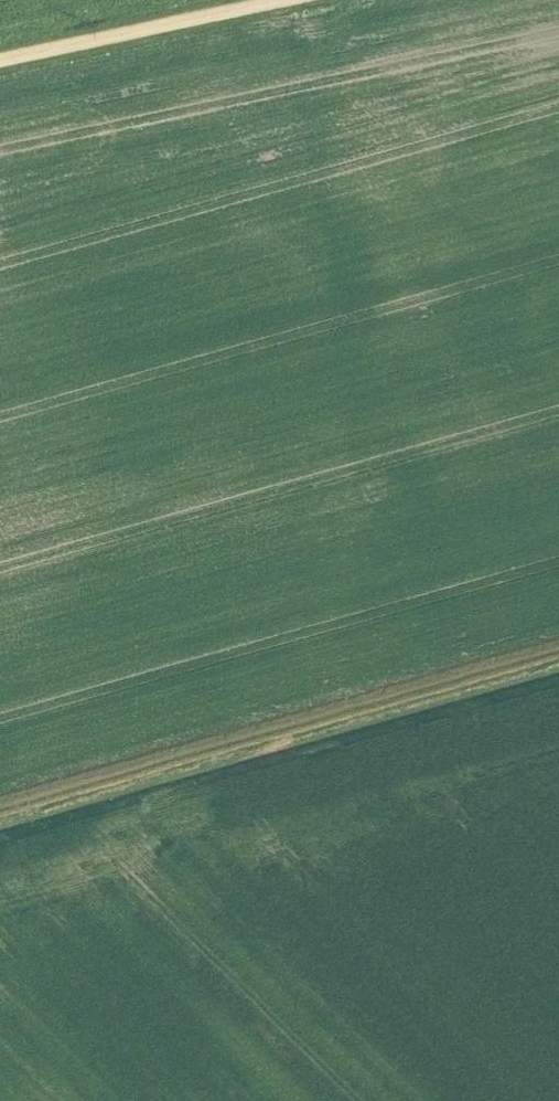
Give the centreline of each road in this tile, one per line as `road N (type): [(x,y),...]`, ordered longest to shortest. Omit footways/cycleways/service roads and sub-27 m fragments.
road 1 (track): [(0,56),(260,0)]

